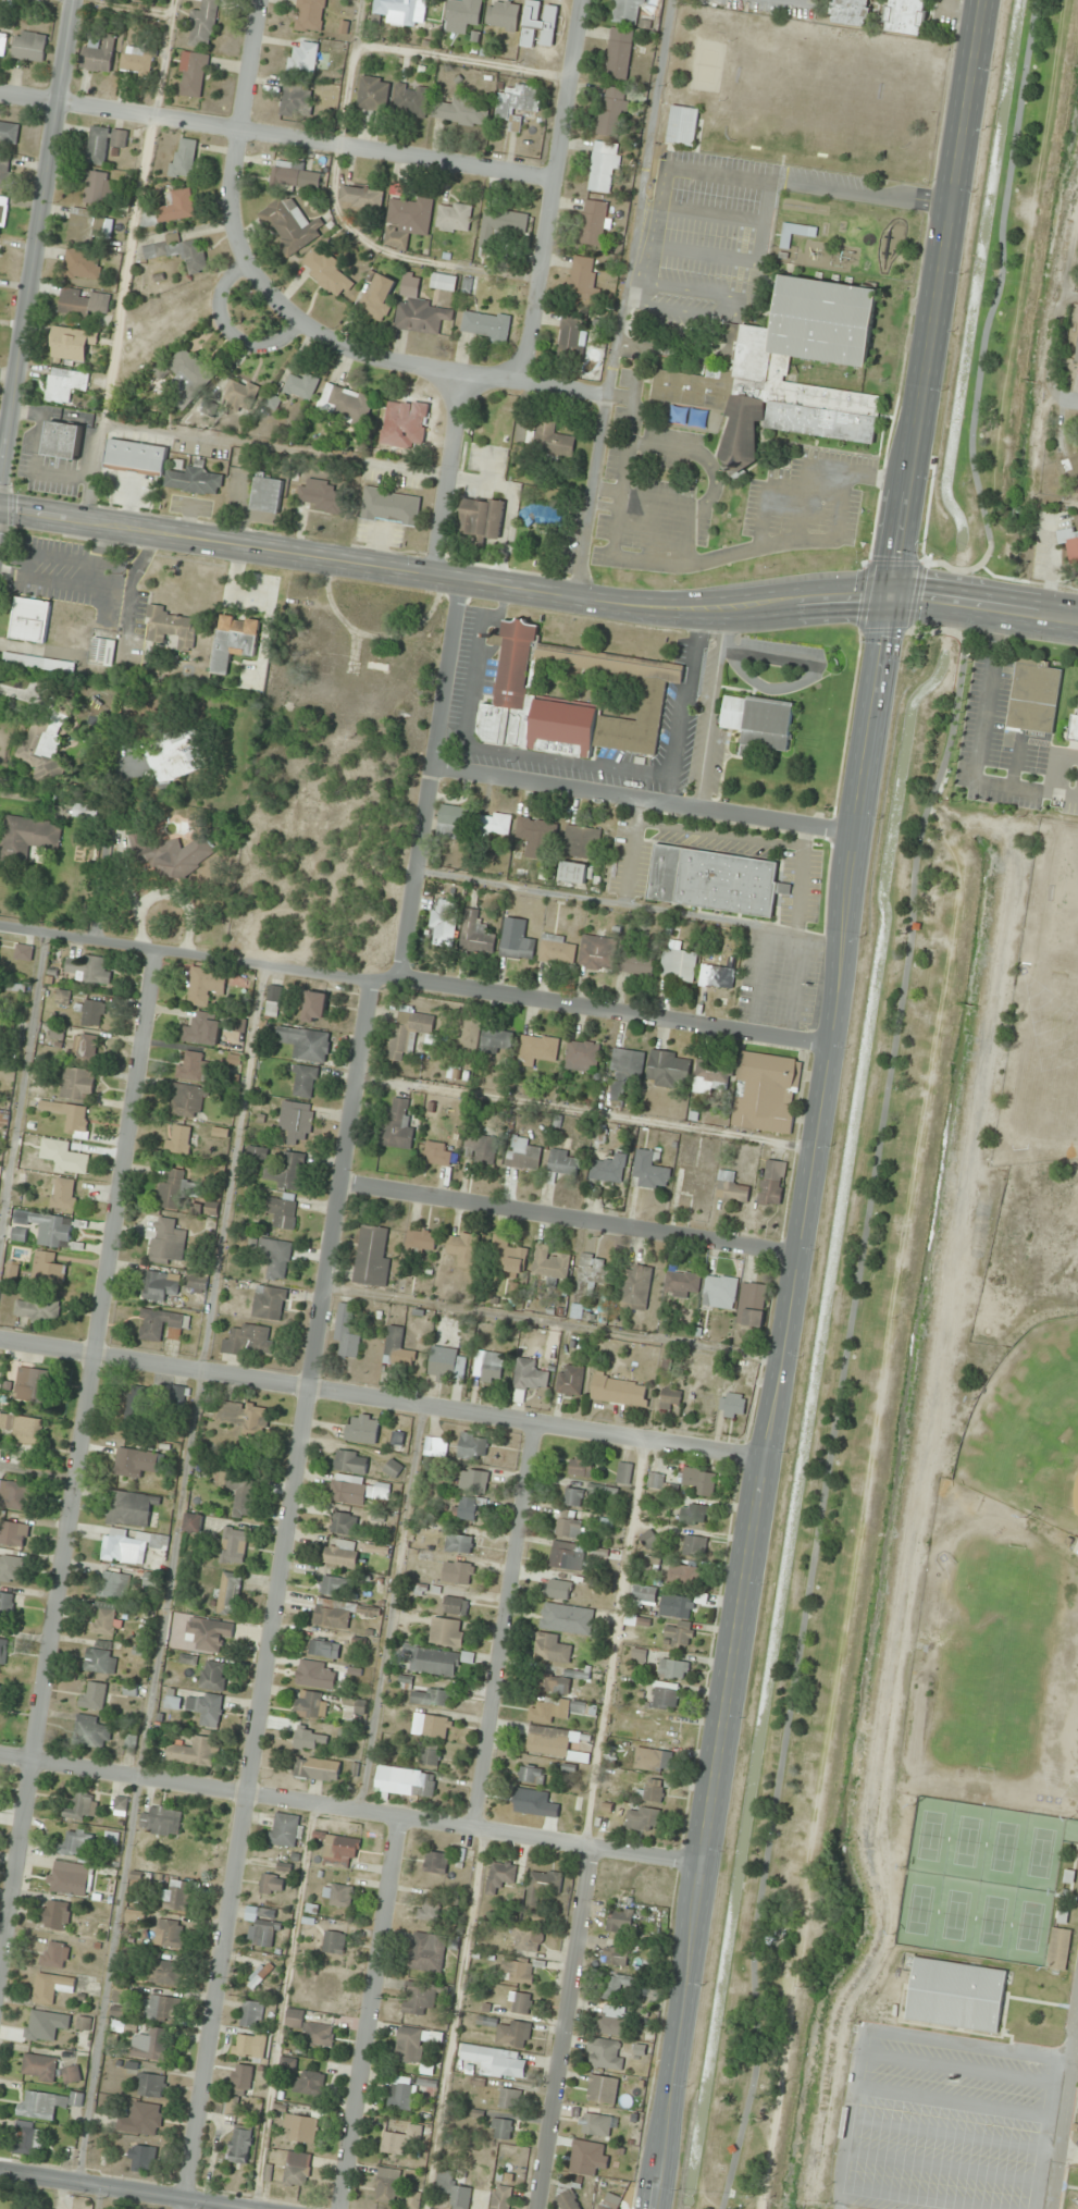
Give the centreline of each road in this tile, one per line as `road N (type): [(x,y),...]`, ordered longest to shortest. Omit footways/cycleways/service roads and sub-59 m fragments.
road 1 (secondary): [(985,0),(889,600),(832,1048),(654,2208)]
road 2 (residential): [(184,2208),(372,983)]
road 3 (secondary): [(1077,622),(915,597),(711,613),(575,601),(0,511)]
road 4 (residential): [(0,1964),(158,952)]
road 5 (residential): [(832,1048),(0,924)]
road 6 (residential): [(767,1456),(0,1341)]
road 7 (residential): [(705,1863),(0,1759)]
road 8 (residential): [(575,601),(675,0)]
road 9 (residential): [(554,177),(0,93)]
road 10 (tertiary): [(70,0),(0,495)]
road 11 (residential): [(610,397),(342,350),(262,279),(239,246),(233,198)]
road 12 (residential): [(797,1254),(343,1178)]
road 13 (residential): [(859,836),(433,769)]
road 14 (residential): [(476,1828),(540,1424)]
road 15 (residential): [(405,983),(464,583)]
road 16 (residential): [(345,2208),(398,1817)]
road 17 (residential): [(524,382),(579,0)]
road 18 (residential): [(542,2208),(597,1849)]
road 19 (secondary): [(245,2208),(0,2170)]
road 20 (residential): [(431,578),(459,375)]
road 21 (residential): [(233,198),(258,0)]

